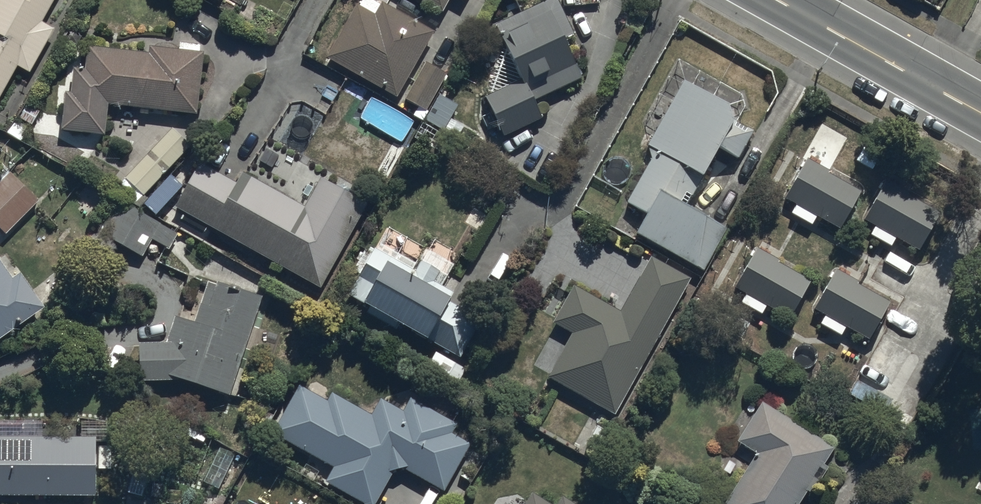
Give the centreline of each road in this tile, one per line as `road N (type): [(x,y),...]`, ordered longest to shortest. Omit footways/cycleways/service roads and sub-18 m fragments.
road 1 (primary): [(785,0),(980,109)]

